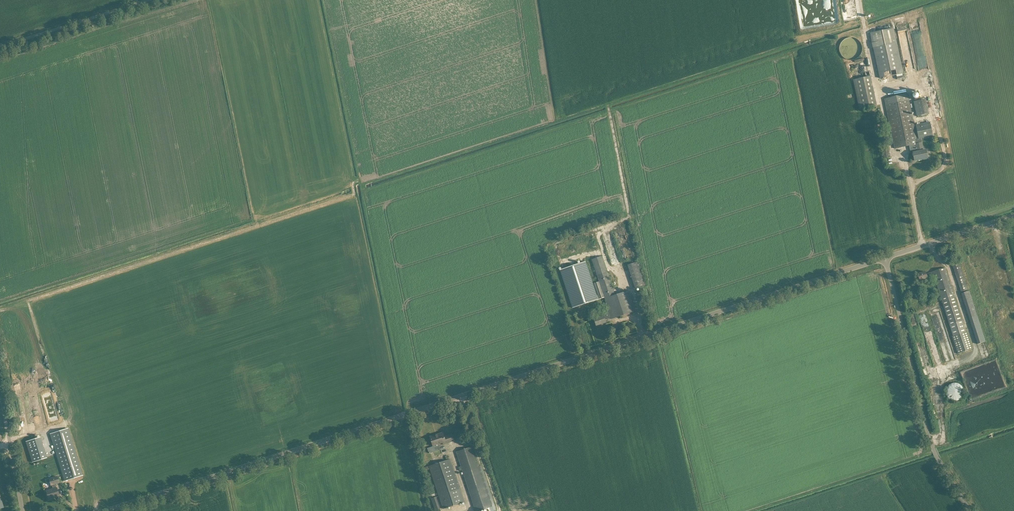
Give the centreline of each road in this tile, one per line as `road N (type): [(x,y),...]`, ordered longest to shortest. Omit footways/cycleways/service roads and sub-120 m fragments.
road 1 (unclassified): [(112,510),(886,258)]
road 2 (track): [(361,181),(354,195),(28,302),(84,476)]
road 3 (unclassified): [(971,510),(929,438),(886,258)]
road 4 (track): [(893,157),(860,0)]
road 5 (unclassified): [(0,47),(151,0)]
road 6 (track): [(599,231),(629,218),(609,100)]
road 7 (unclassified): [(886,258),(1013,217)]
road 8 (unclassified): [(23,510),(0,385)]

